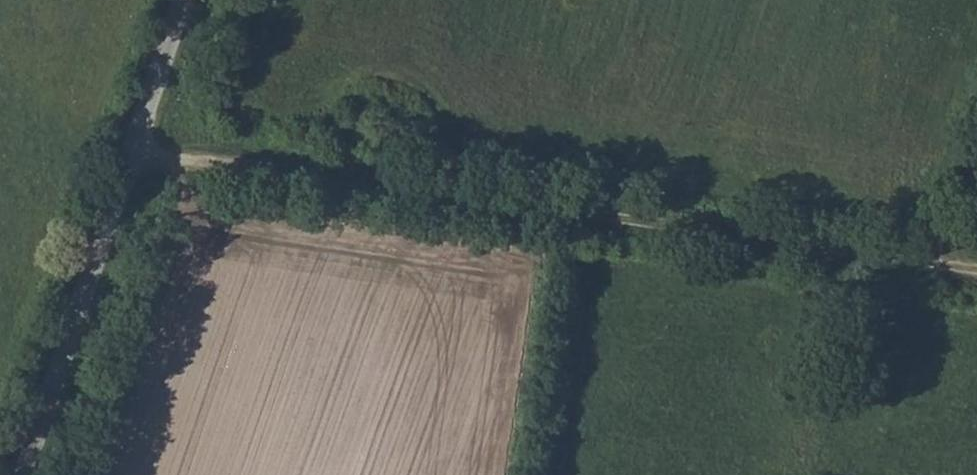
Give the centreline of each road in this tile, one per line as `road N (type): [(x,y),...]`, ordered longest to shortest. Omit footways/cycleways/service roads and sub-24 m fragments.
road 1 (track): [(936,265),(364,180),(134,155)]
road 2 (unclassified): [(186,0),(27,474)]
road 3 (track): [(976,133),(936,265)]

